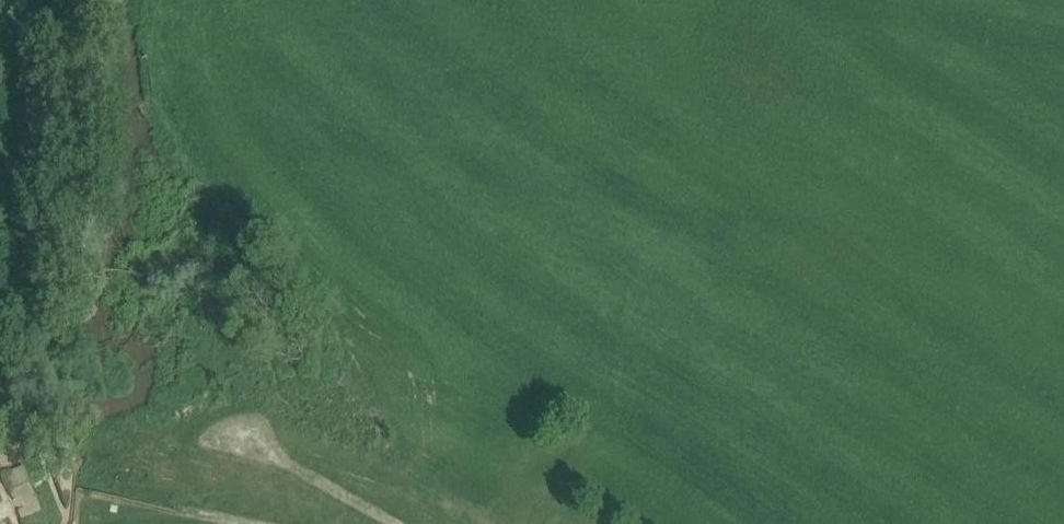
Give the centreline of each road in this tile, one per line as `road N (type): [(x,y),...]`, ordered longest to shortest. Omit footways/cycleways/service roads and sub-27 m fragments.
road 1 (track): [(398,523),(241,434)]

